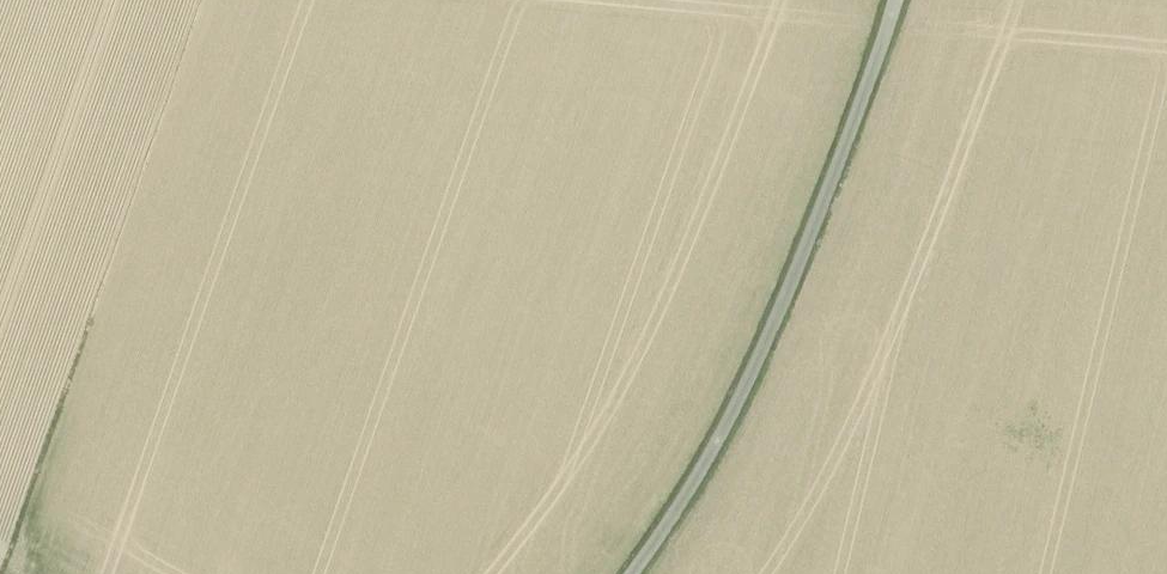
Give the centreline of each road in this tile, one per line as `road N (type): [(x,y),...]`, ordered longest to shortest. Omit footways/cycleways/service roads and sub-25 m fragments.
road 1 (track): [(645,573),(743,425),(892,0)]

